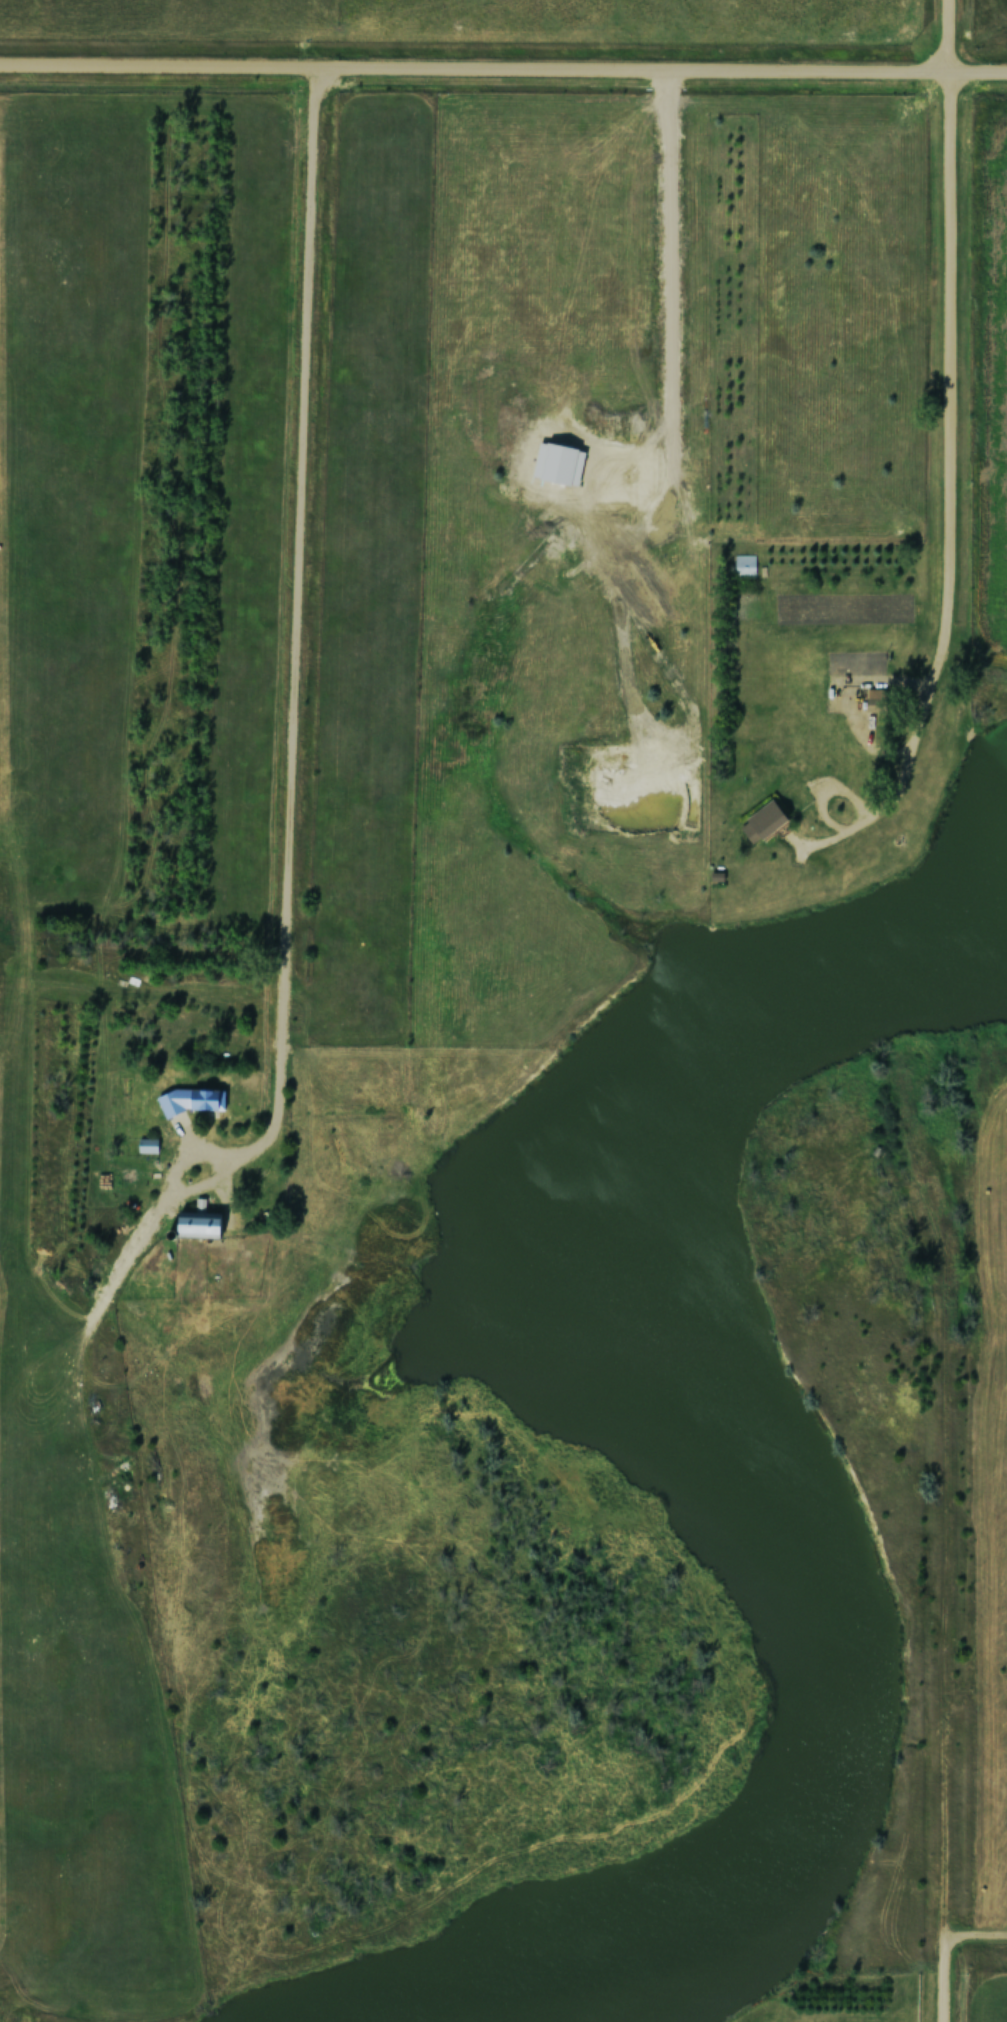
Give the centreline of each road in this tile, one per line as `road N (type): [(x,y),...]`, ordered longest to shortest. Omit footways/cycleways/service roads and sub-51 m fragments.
road 1 (residential): [(1006,73),(0,66)]
road 2 (residential): [(949,616),(939,0)]

